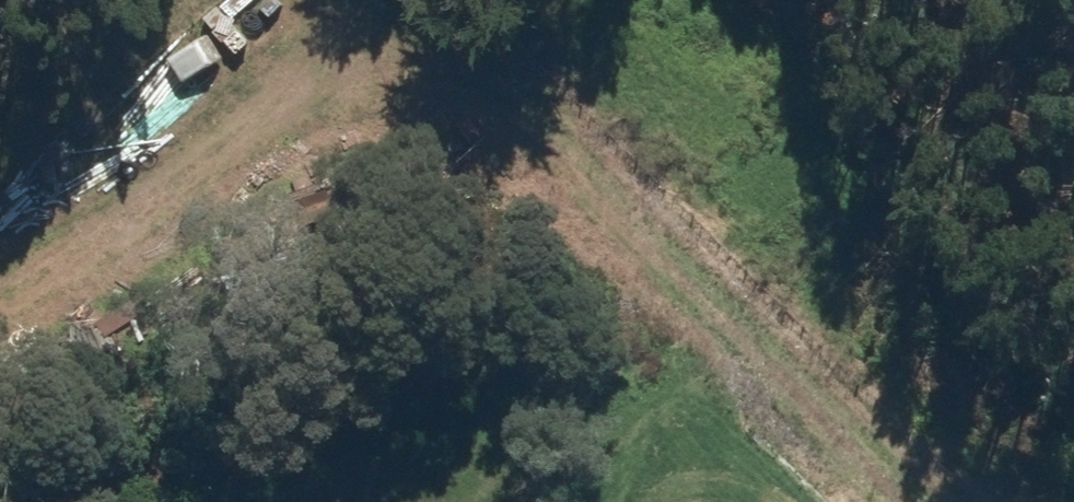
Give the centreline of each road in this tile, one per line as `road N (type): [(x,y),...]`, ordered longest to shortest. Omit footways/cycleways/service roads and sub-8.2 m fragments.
road 1 (track): [(0,286),(255,136),(384,126),(466,142),(553,188),(585,297),(447,501)]
road 2 (track): [(553,188),(890,501)]

